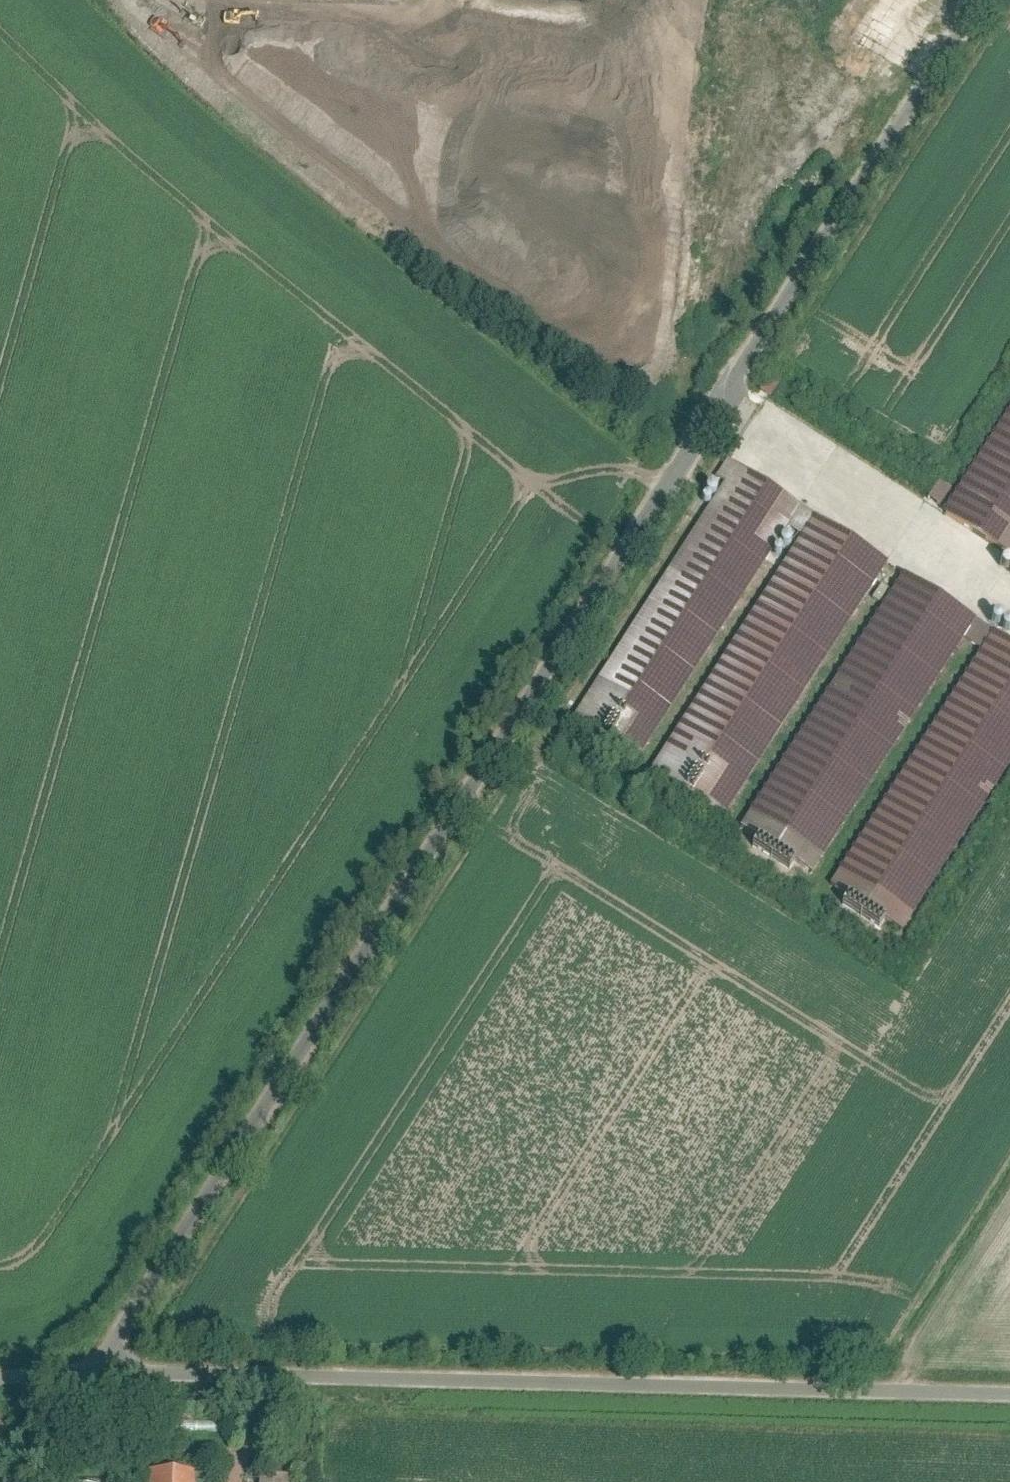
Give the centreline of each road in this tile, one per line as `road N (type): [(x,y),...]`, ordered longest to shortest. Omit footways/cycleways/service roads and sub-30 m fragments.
road 1 (unclassified): [(95,1373),(987,0)]
road 2 (residential): [(1009,1395),(95,1373)]

